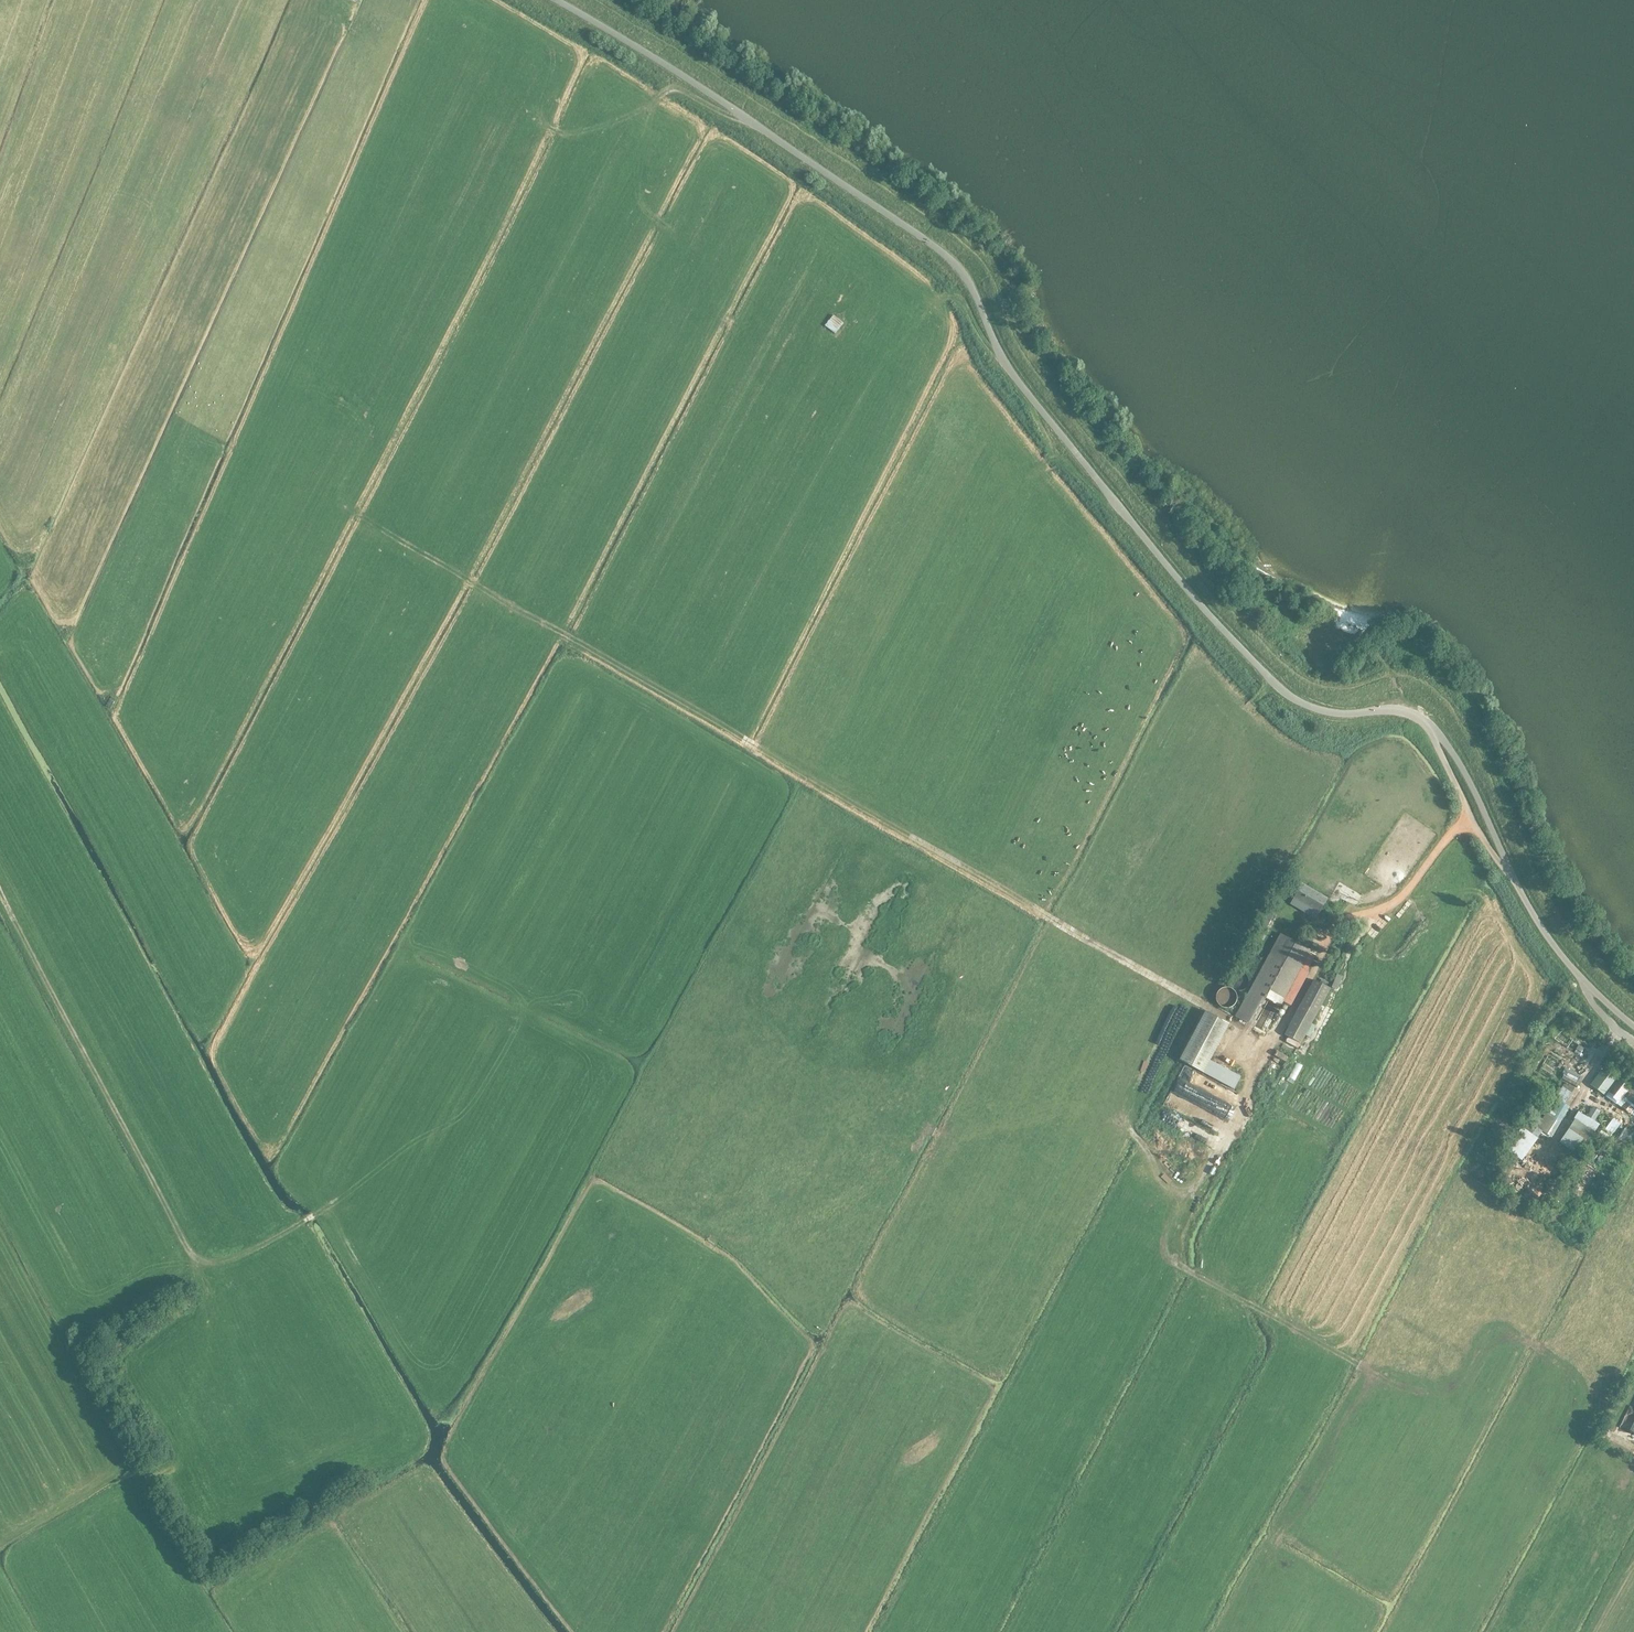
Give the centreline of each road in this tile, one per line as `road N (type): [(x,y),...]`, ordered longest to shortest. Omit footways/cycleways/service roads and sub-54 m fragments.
road 1 (unclassified): [(1633,1028),(1538,925),(1450,749),(1422,721),(1396,709),(1326,714),(1269,680),(1032,401),(945,255),(661,60),(555,0)]
road 2 (track): [(1274,1043),(350,508)]
road 3 (track): [(330,1206),(218,1263),(194,1260),(0,897)]
road 4 (track): [(1373,1371),(1176,1261),(1174,1239),(1250,1086)]
road 5 (track): [(127,1490),(178,1457),(201,1407),(203,1261)]
road 6 (track): [(521,117),(570,135),(619,124),(672,87),(754,125)]

